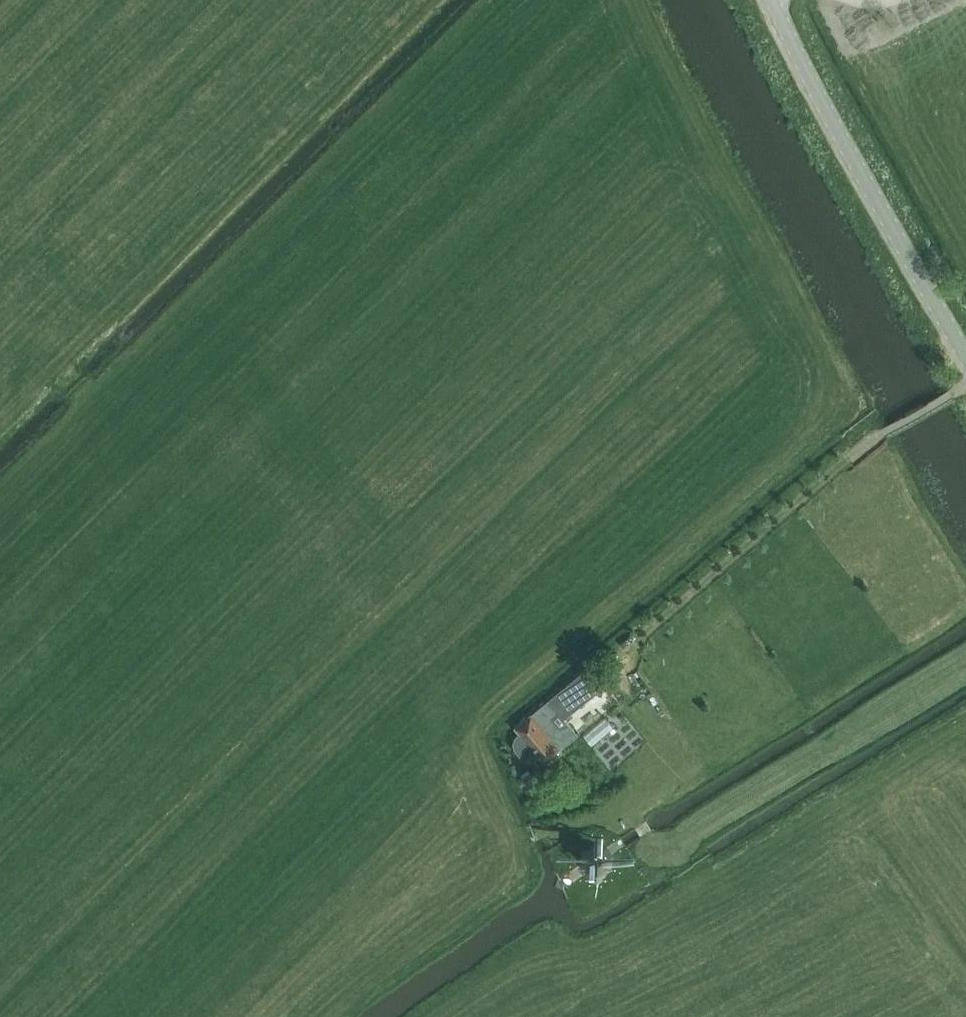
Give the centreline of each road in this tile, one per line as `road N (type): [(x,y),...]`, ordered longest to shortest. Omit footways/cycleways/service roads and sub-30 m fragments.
road 1 (tertiary): [(965,357),(770,0)]
road 2 (track): [(850,459),(633,645)]

